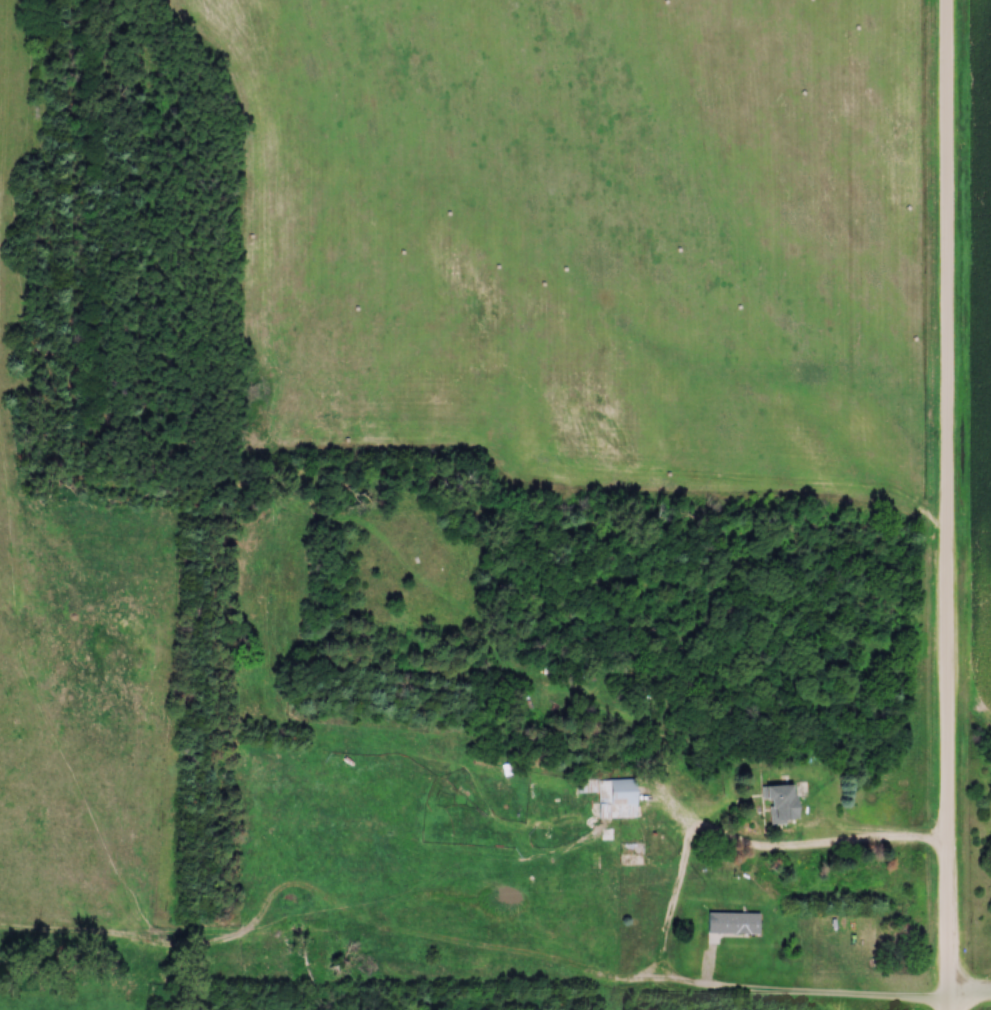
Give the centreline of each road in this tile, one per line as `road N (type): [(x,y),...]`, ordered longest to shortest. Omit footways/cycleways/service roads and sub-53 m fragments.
road 1 (residential): [(951,1009),(949,0)]

